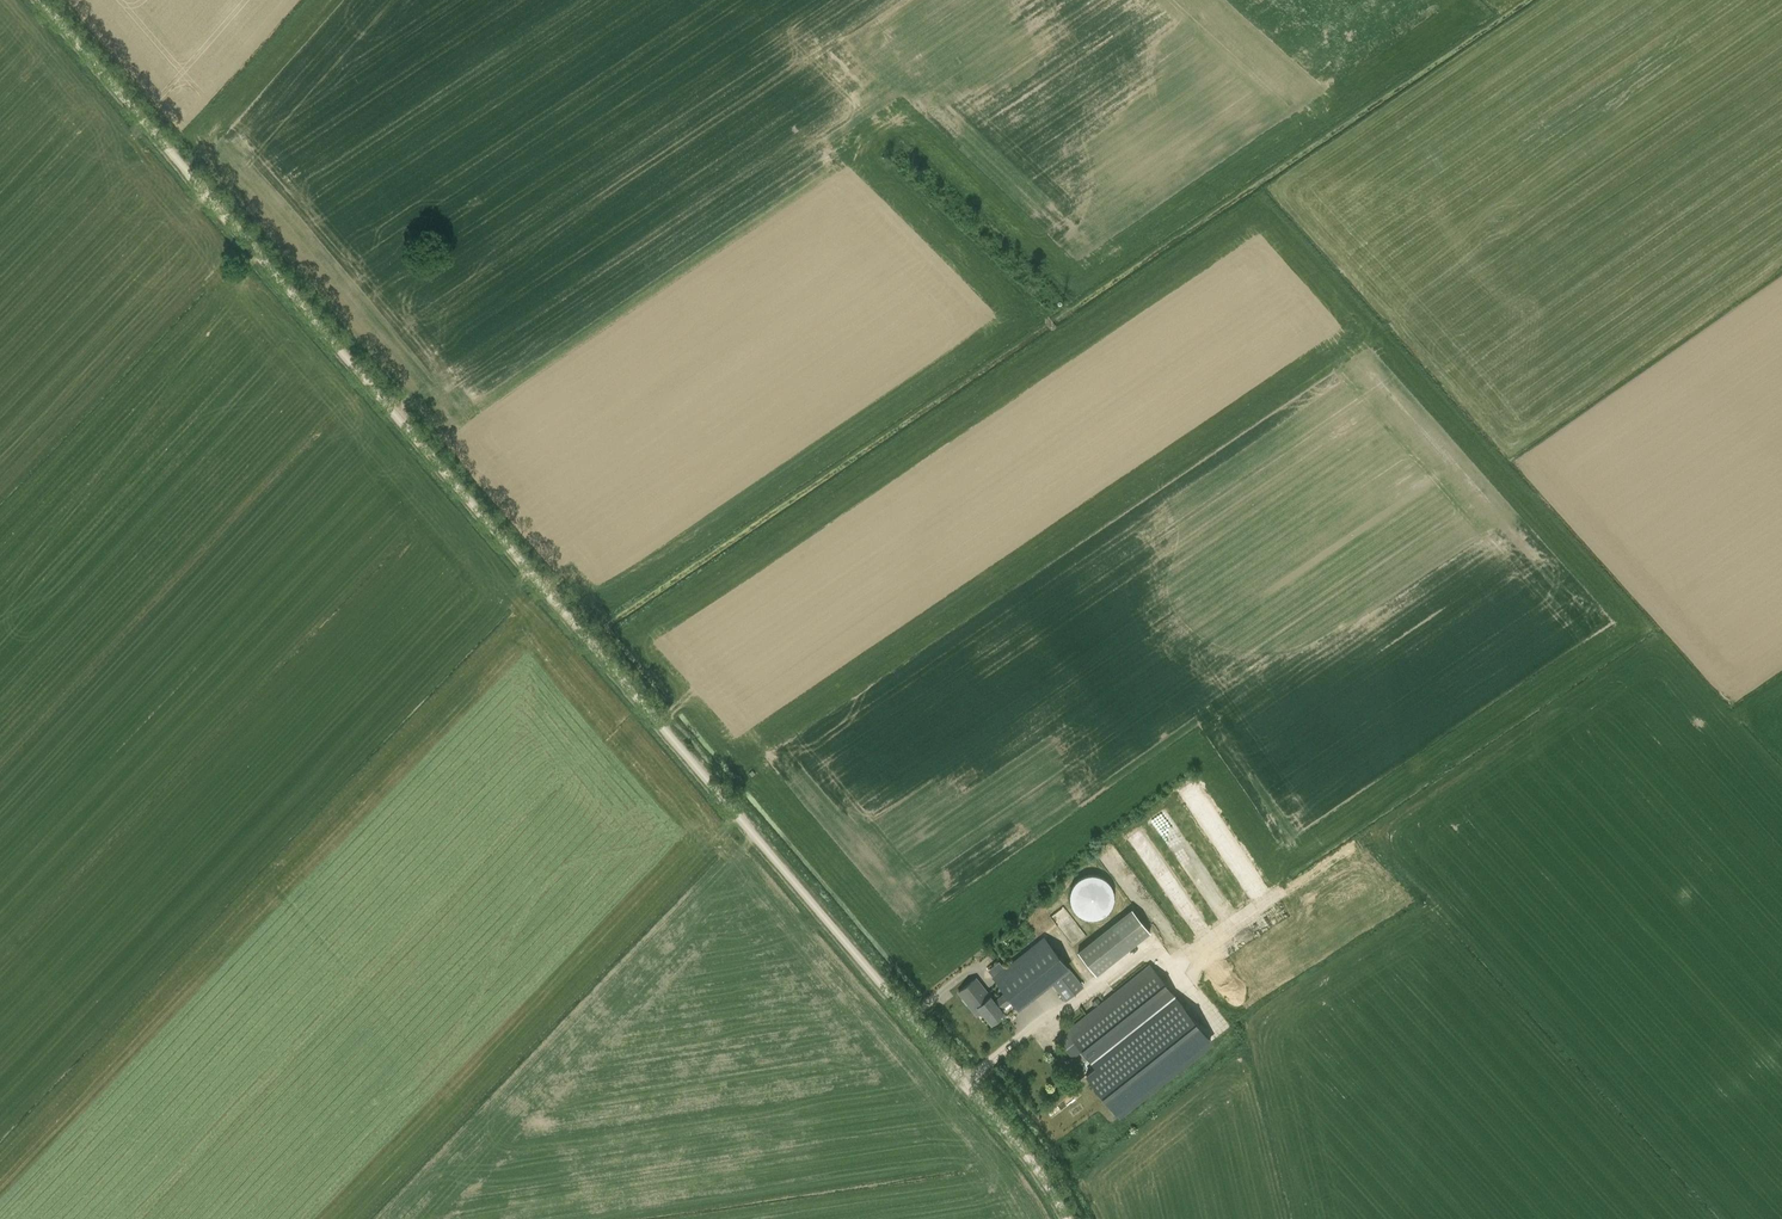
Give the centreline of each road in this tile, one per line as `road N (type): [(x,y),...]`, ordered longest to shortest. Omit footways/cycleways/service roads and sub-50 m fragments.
road 1 (unclassified): [(1071,1218),(1046,1177),(41,0)]

